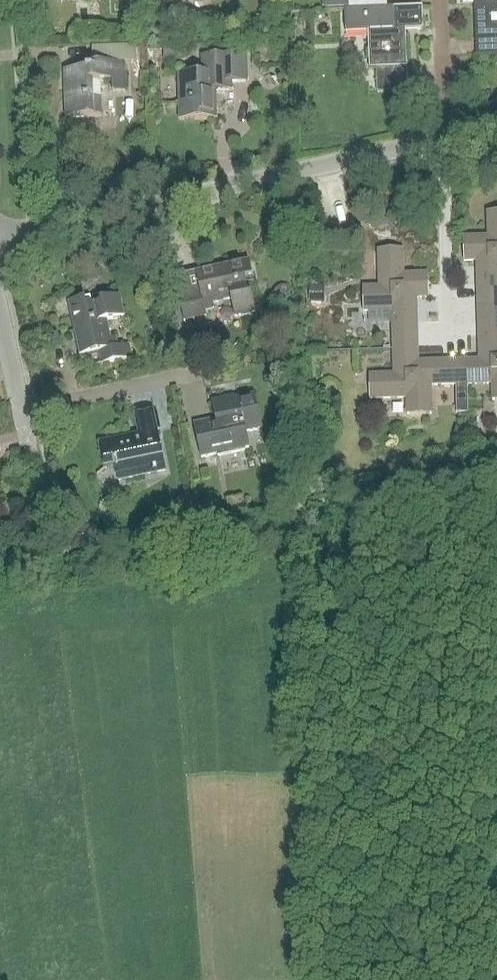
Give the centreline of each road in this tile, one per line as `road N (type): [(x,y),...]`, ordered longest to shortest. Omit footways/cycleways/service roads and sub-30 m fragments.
road 1 (residential): [(0,233),(453,139)]
road 2 (residential): [(24,408),(202,374)]
road 3 (residential): [(453,139),(438,0)]

